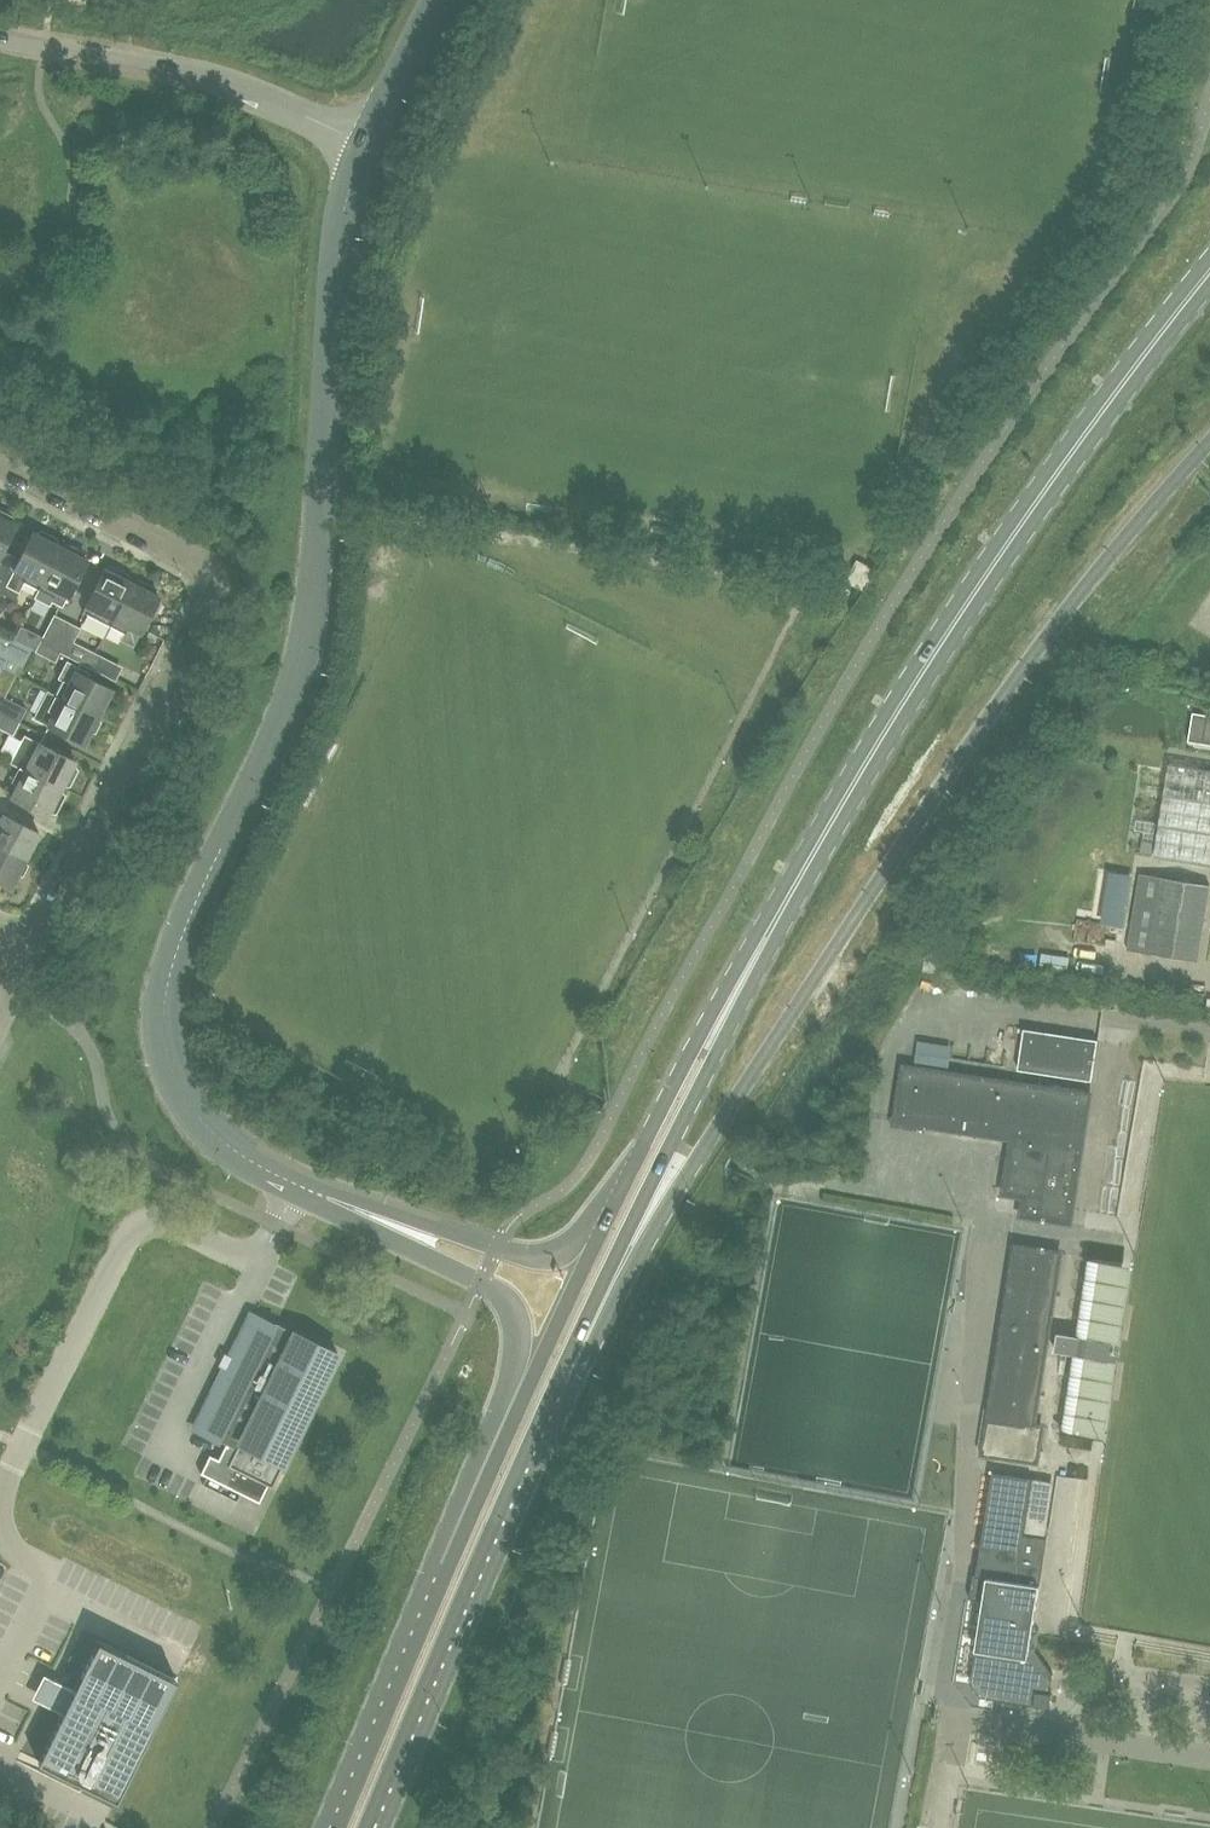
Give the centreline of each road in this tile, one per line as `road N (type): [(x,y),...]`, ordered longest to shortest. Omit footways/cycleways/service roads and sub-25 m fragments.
road 1 (tertiary): [(334,1203),(266,1173),(192,1107),(167,1050),(165,1002),(176,950),(285,717),(301,658),(314,587),(333,247),(354,150)]
road 2 (primary): [(561,1384),(702,1149),(990,712),(1089,579),(1209,441)]
road 3 (primary): [(746,972),(949,631),(1053,478),(1209,274)]
road 4 (residential): [(34,950),(214,597),(214,578),(205,563),(0,456)]
road 5 (primary): [(376,1827),(561,1384)]
road 6 (tertiary): [(334,1203),(481,1282),(513,1315),(507,1385),(441,1566)]
road 7 (primary): [(561,1384),(710,1068),(746,972)]
road 8 (tertiary): [(354,150),(313,123),(181,66),(0,41)]
road 9 (primary): [(598,1235),(492,1472),(441,1566)]
road 10 (primary): [(746,972),(688,1057),(598,1235)]
road 11 (primary): [(441,1566),(330,1827)]
road 12 (tertiary): [(598,1235),(546,1256),(521,1256),(420,1218),(334,1203)]
road 13 (tertiary): [(354,150),(432,0)]

